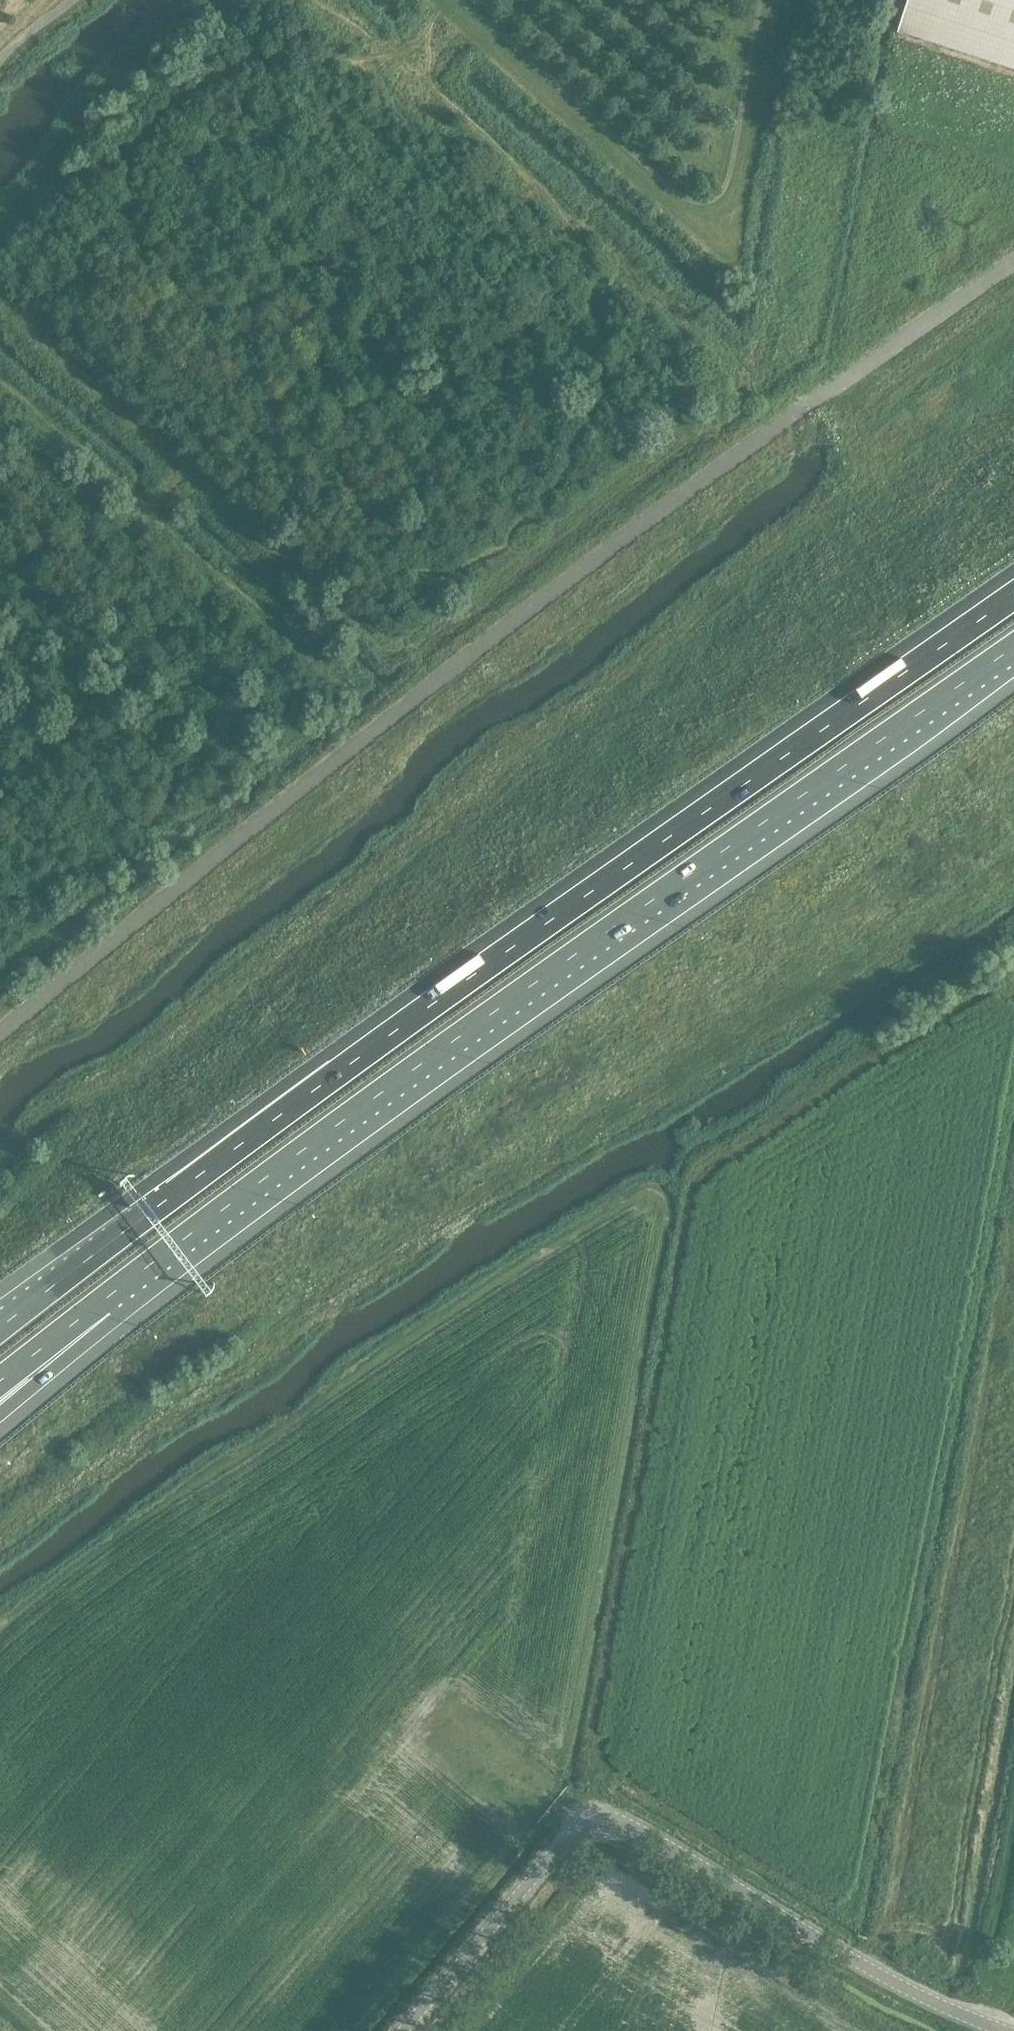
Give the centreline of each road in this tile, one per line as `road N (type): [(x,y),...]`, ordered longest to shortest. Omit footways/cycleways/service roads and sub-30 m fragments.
road 1 (motorway): [(1013,595),(538,928),(0,1327)]
road 2 (motorway): [(102,1300),(412,1070),(1013,646)]
road 3 (unclassified): [(404,2030),(561,1845),(592,1824),(623,1825),(797,1936),(1004,2030)]
road 4 (motorway): [(0,1396),(102,1300)]
road 5 (motorway): [(0,1380),(102,1300)]

